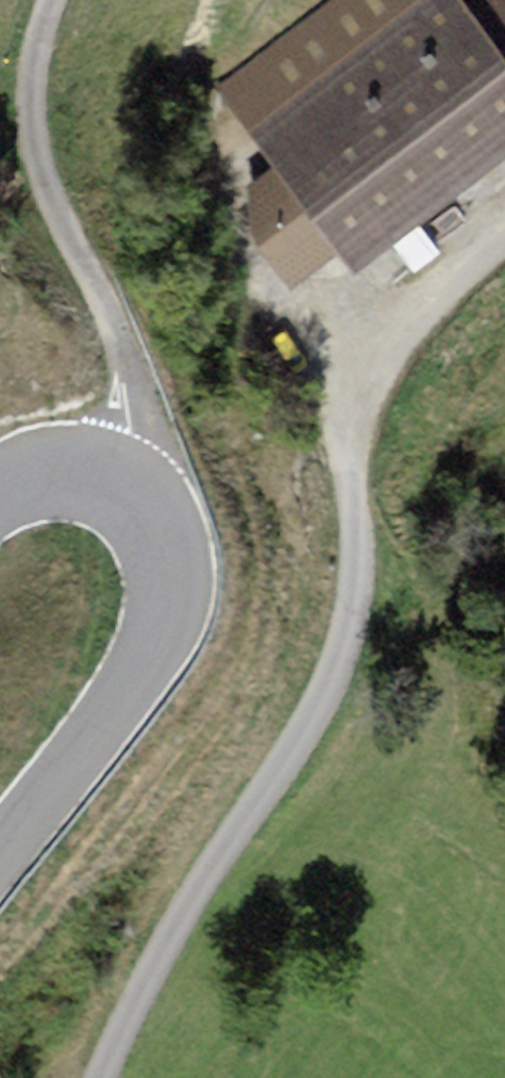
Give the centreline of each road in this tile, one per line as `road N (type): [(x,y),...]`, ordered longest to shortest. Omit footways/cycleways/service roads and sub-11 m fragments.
road 1 (unclassified): [(504,232),(409,319),(363,383),(349,449),(359,598),(341,670),(179,921),(101,1077)]
road 2 (secondary): [(0,854),(121,704),(153,650),(166,572),(145,505),(93,459),(37,461),(0,485)]
road 3 (track): [(55,0),(43,22),(33,100),(46,191),(120,349),(129,431),(113,471)]

